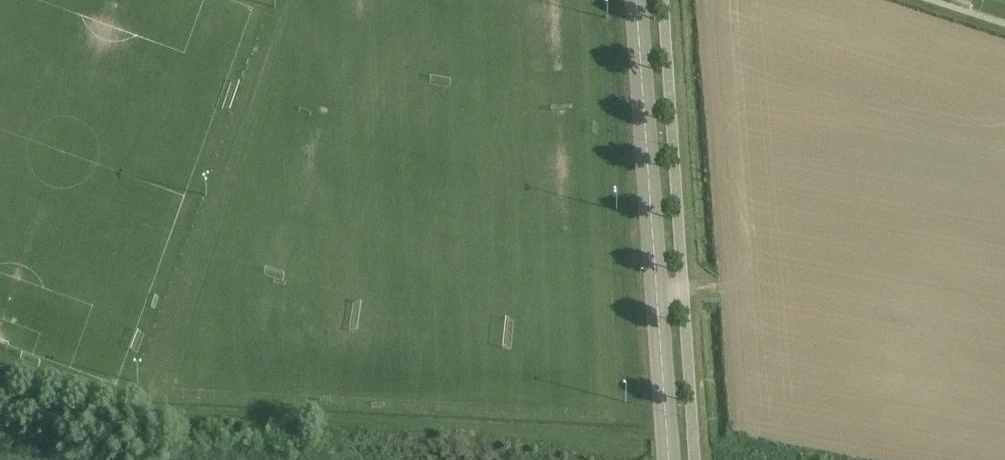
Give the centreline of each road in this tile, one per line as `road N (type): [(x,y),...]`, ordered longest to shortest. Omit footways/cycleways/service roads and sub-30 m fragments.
road 1 (tertiary): [(668,459),(637,0)]

